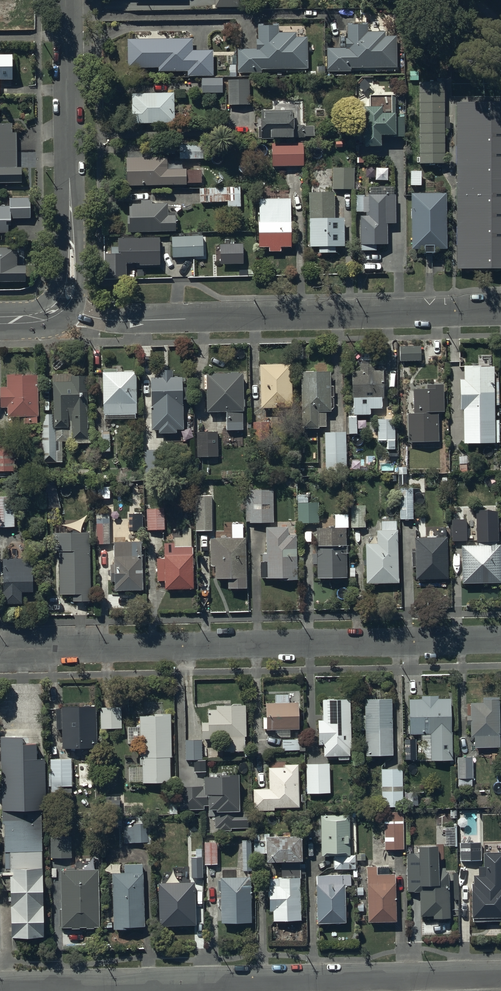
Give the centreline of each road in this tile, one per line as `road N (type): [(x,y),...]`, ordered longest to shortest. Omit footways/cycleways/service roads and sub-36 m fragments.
road 1 (unclassified): [(0,990),(500,978)]
road 2 (residential): [(0,652),(500,641)]
road 3 (unclassified): [(58,307),(107,320),(500,313)]
road 4 (tertiary): [(58,307),(70,269),(66,0)]

